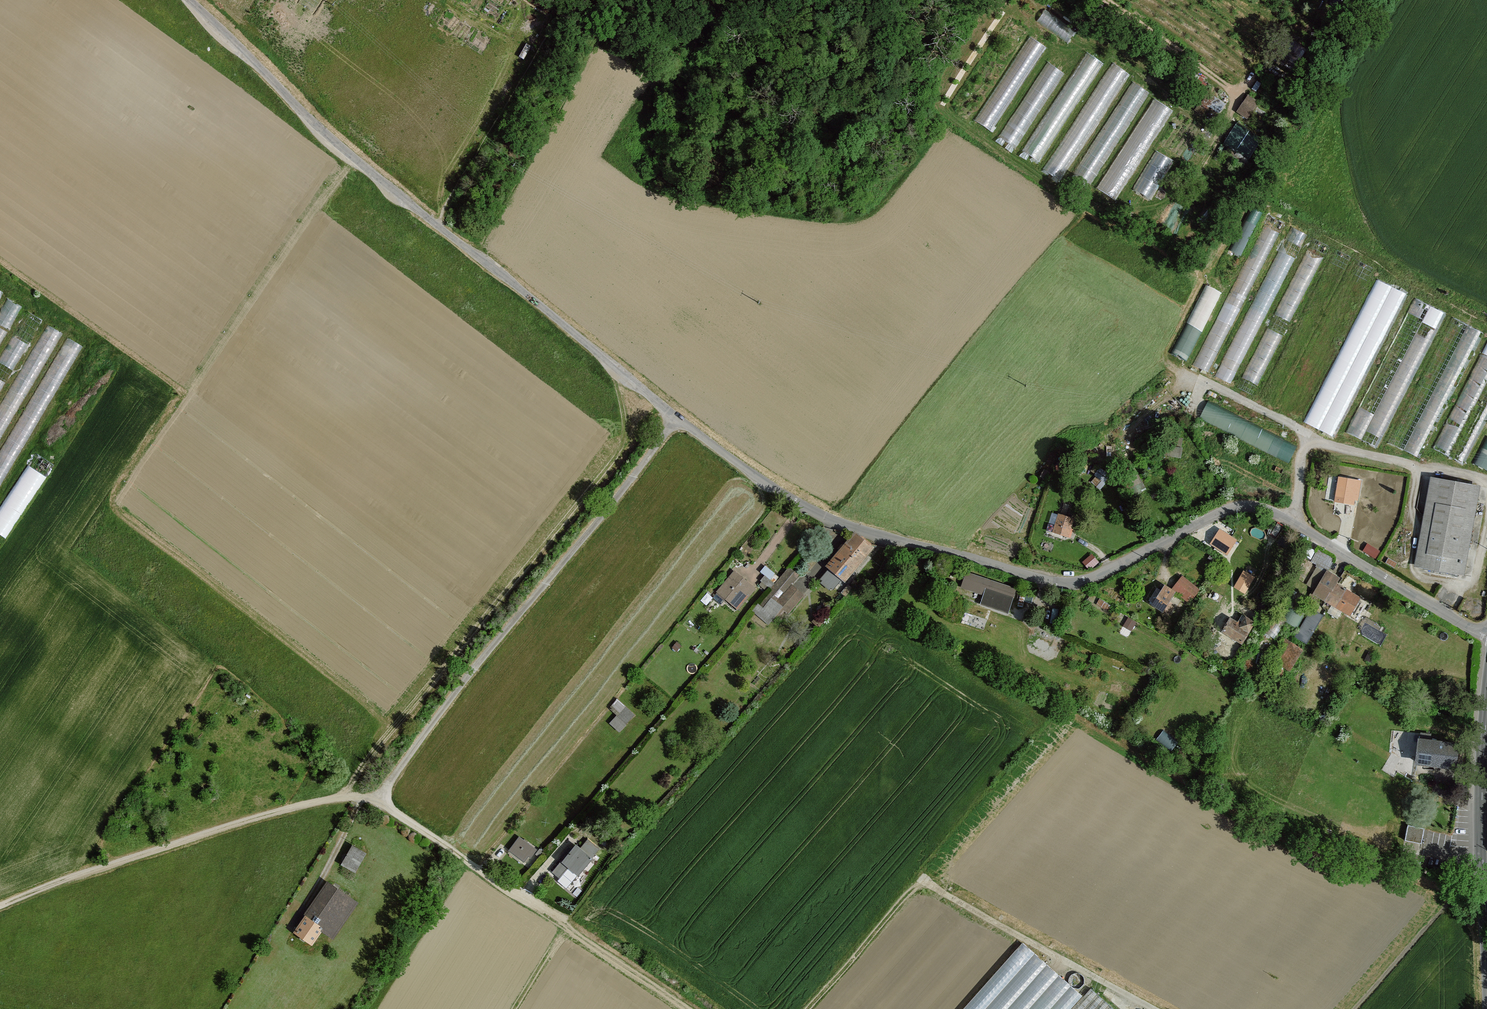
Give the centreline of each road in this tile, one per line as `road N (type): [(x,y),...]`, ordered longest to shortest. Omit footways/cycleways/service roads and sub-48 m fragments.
road 1 (unclassified): [(1486,636),(1257,505),(1208,517),(1072,583),(824,517),(737,464),(381,181),(190,0)]
road 2 (track): [(0,906),(283,809),(375,800),(679,420)]
road 3 (track): [(346,799),(356,774),(349,758),(78,549),(182,399)]
road 4 (track): [(356,774),(655,400)]
road 5 (track): [(375,800),(506,889),(569,918),(690,1008)]
road 6 (track): [(1152,1008),(921,877)]
road 7 (track): [(1486,500),(1471,580),(1430,579),(1413,563),(1417,475)]
road 8 (secondary): [(1486,715),(1486,930)]
road 9 (track): [(0,494),(87,352),(80,332)]
road 10 (track): [(1311,438),(1486,481)]
road 11 (track): [(806,1008),(921,877)]
road 12 (track): [(1108,0),(1237,95)]
road 13 (track): [(1311,438),(1203,381),(1193,410)]

